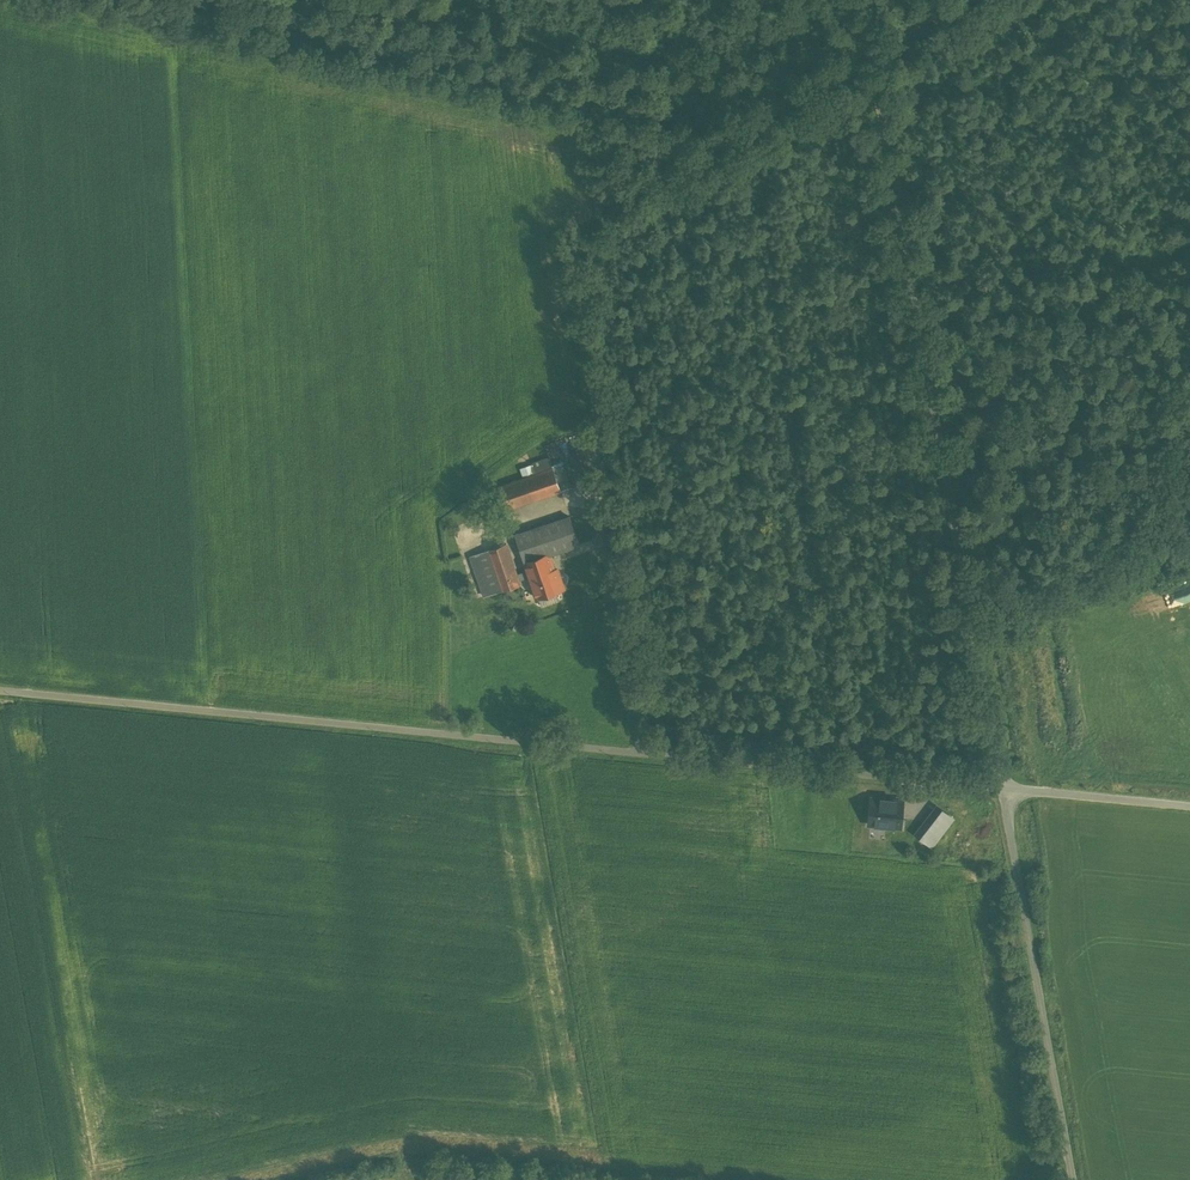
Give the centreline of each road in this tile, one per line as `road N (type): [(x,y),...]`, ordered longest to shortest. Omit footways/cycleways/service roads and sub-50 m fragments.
road 1 (unclassified): [(1005,786),(0,692)]
road 2 (unclassified): [(818,0),(884,120),(896,330),(1005,786)]
road 3 (unclassified): [(1005,786),(1080,1179)]
road 4 (track): [(926,379),(1189,234)]
road 5 (unclassified): [(1189,804),(1005,786)]
road 6 (track): [(854,63),(977,0)]

